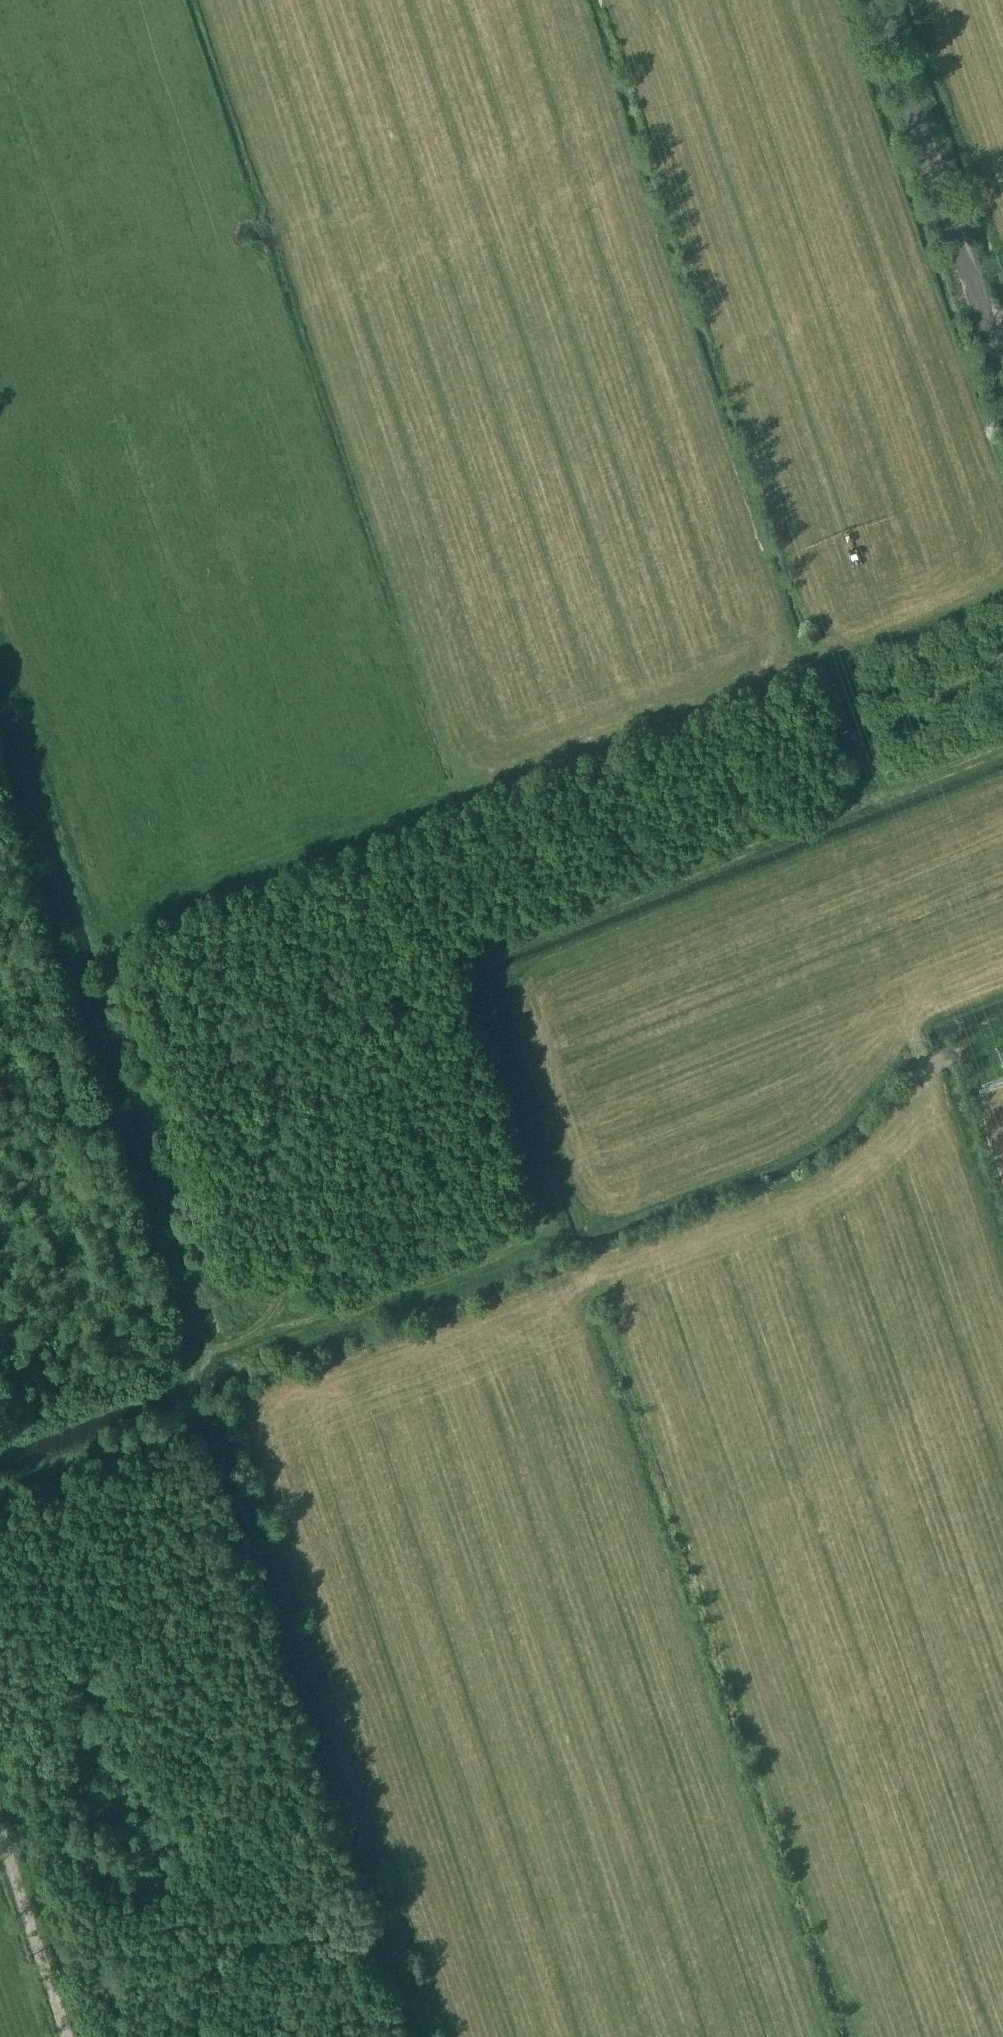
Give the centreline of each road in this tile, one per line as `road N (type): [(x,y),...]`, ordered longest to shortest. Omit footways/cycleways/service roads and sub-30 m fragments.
road 1 (track): [(871,0),(1002,377)]
road 2 (track): [(71,2036),(0,1826)]

